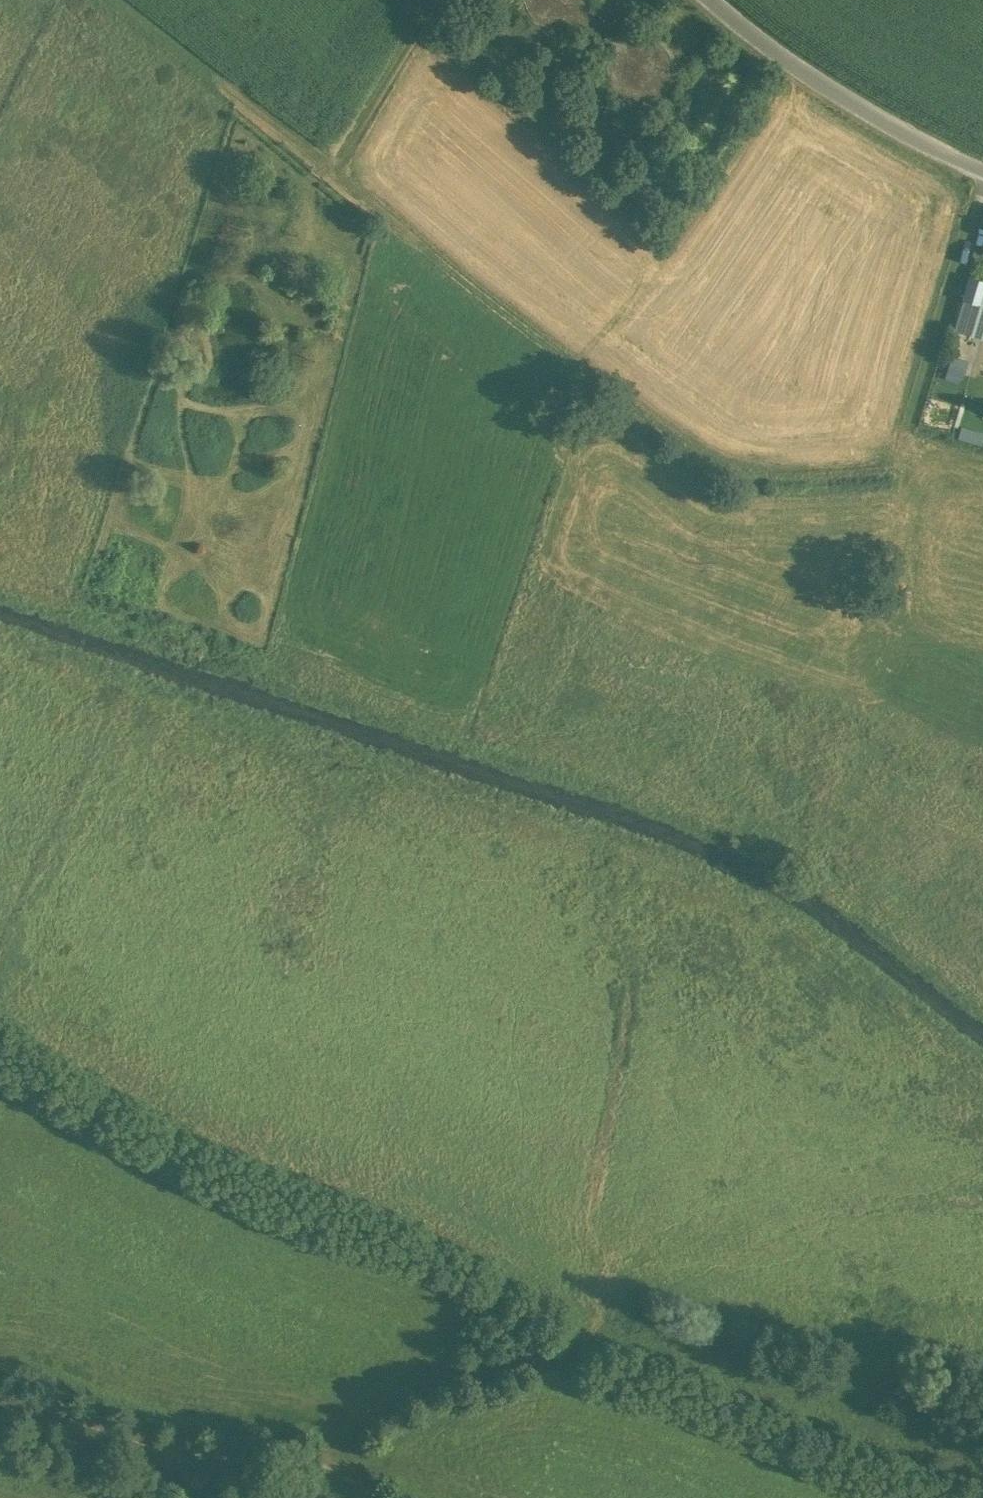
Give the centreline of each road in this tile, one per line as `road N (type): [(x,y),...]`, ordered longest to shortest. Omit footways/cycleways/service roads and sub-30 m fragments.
road 1 (track): [(982,181),(895,467),(735,477),(244,101)]
road 2 (track): [(0,1404),(322,1476),(363,1497)]
road 3 (unclassified): [(982,169),(856,104),(713,0)]
road 4 (track): [(329,170),(434,0)]

